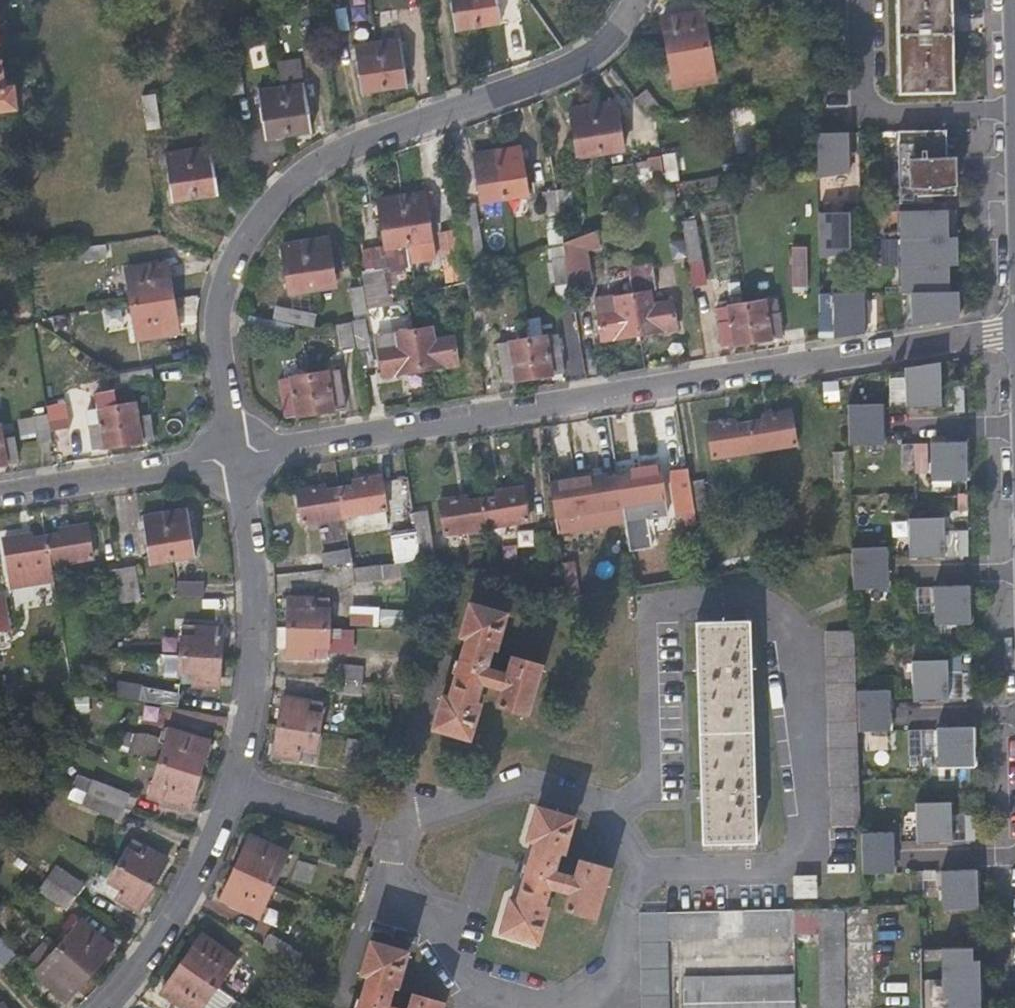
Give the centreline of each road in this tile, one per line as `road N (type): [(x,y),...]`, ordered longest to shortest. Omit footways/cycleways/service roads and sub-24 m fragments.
road 1 (residential): [(236,455),(1014,333)]
road 2 (residential): [(633,0),(597,48),(554,74),(329,154),(278,194),(230,267),(219,301),(236,455)]
road 3 (residential): [(236,455),(257,595),(237,785),(177,909),(99,1007)]
road 4 (residential): [(0,492),(236,455)]

